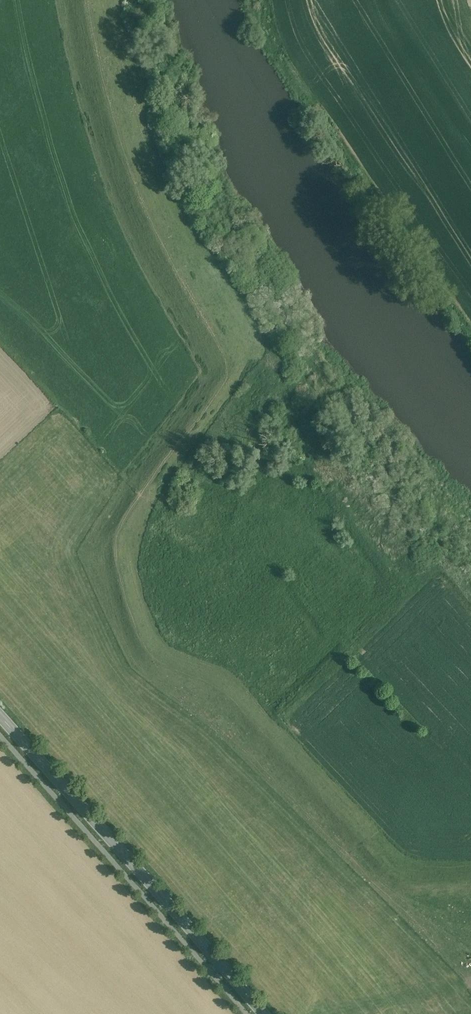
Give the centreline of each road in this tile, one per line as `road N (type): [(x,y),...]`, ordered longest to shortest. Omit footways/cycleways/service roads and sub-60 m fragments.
road 1 (tertiary): [(0,716),(264,1013)]

